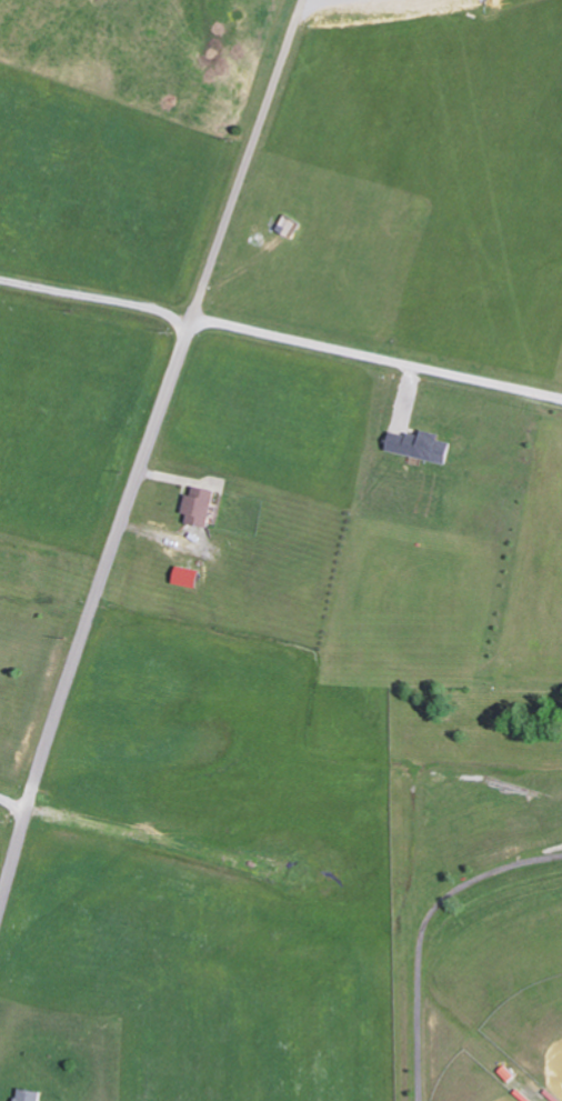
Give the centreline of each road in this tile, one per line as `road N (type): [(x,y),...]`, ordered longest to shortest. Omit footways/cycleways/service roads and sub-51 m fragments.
road 1 (residential): [(0,893),(209,267)]
road 2 (residential): [(150,436),(561,434)]
road 3 (residential): [(99,585),(424,584)]
road 4 (residential): [(0,433),(150,436)]

